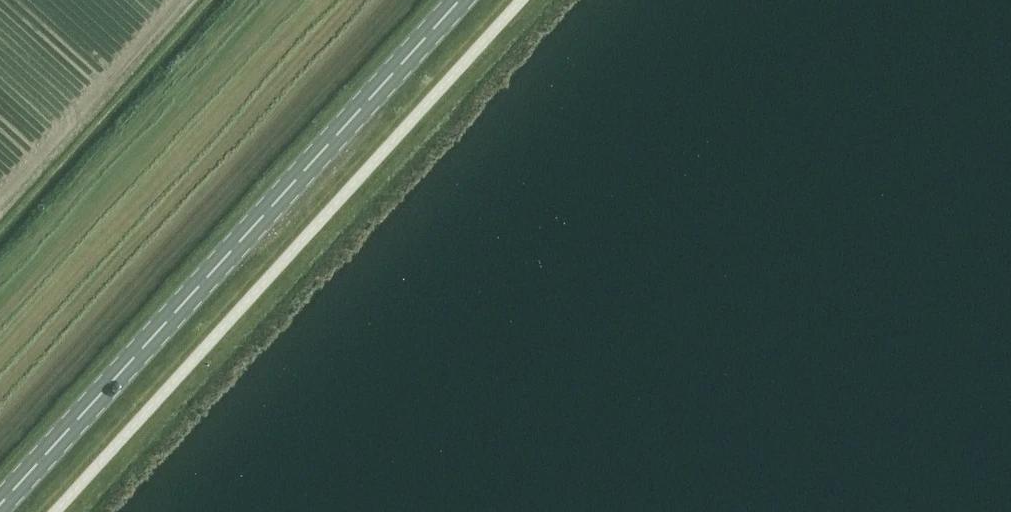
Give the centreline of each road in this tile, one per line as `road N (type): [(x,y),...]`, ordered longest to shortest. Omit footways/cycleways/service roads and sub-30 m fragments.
road 1 (secondary): [(0,503),(459,0)]

